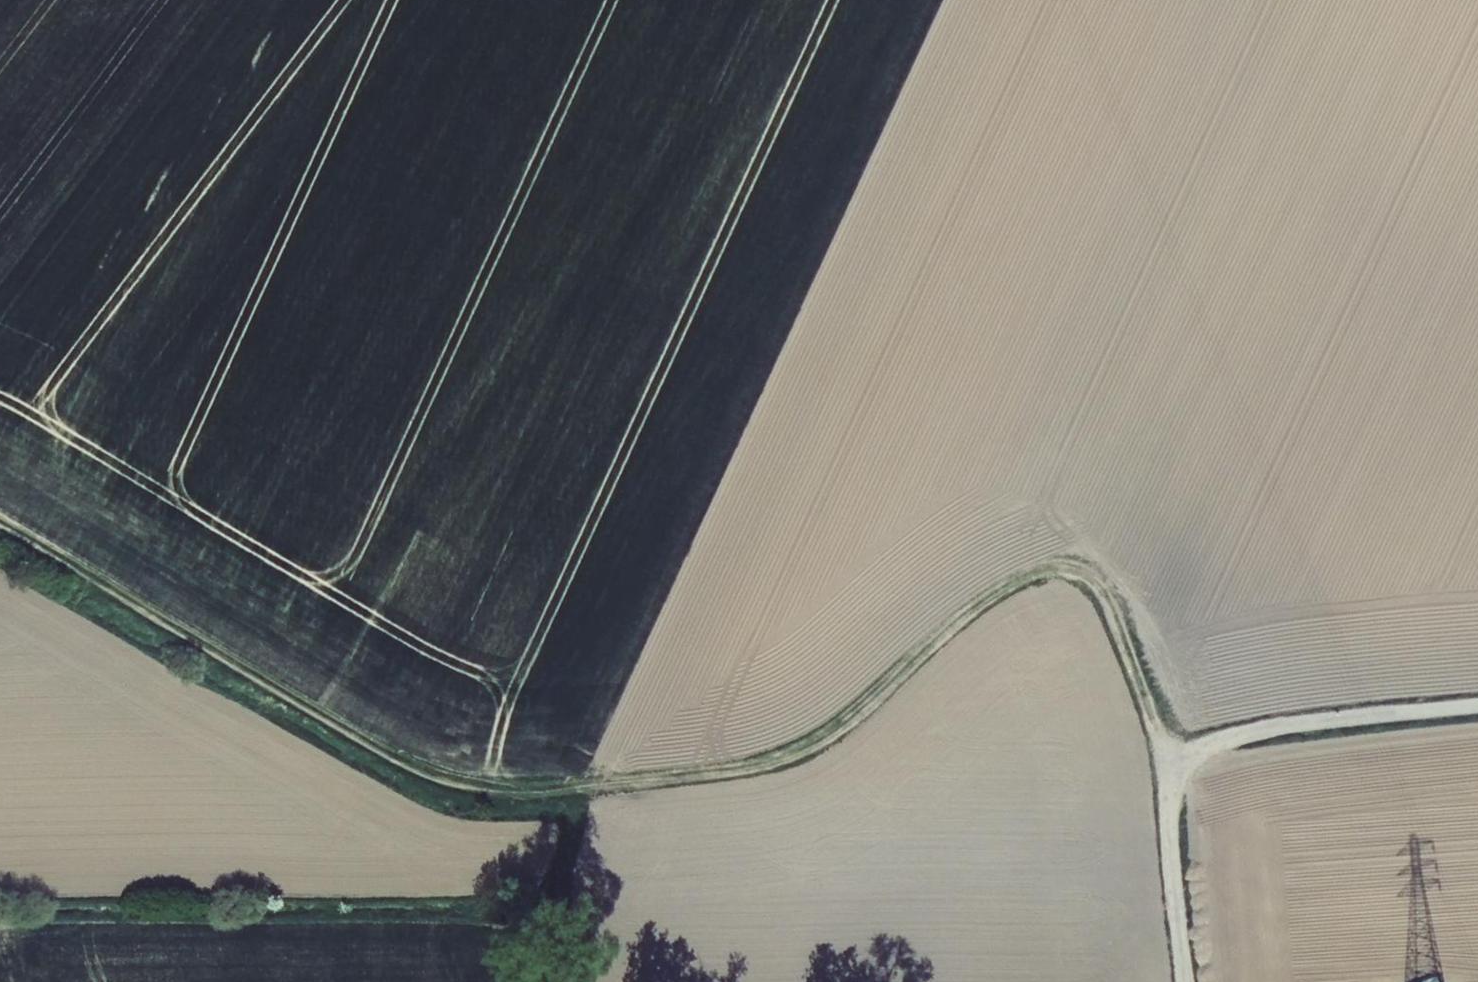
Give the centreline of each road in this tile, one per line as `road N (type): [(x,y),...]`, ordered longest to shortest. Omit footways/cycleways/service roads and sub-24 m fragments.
road 1 (track): [(0,538),(377,756),(476,794),(763,766),(835,729),(966,605),(1048,566),(1085,568),(1111,606),(1172,761)]
road 2 (track): [(1477,705),(1252,729),(1172,761)]
road 3 (track): [(1172,761),(1169,839),(1186,981)]

